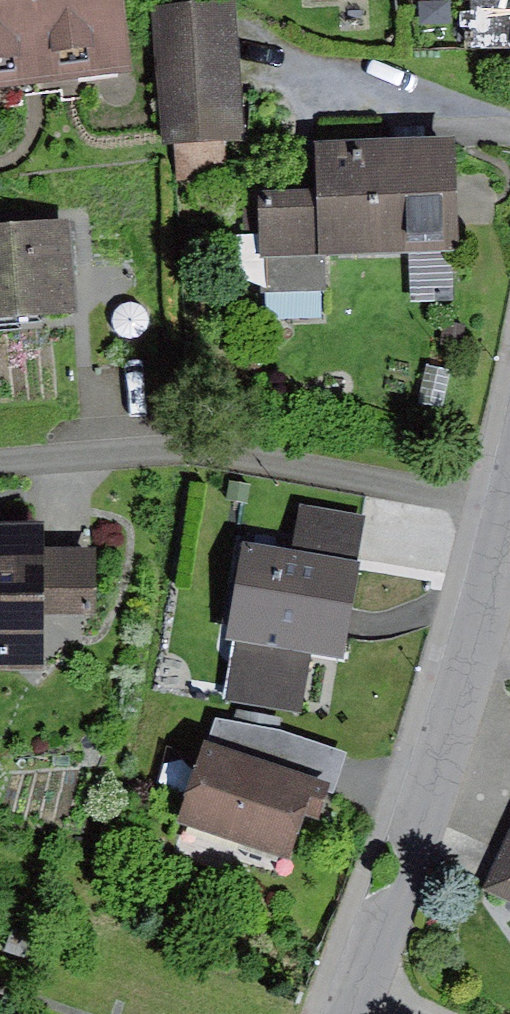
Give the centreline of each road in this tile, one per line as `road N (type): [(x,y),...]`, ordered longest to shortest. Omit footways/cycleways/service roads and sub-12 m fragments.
road 1 (residential): [(357,1013),(509,527)]

